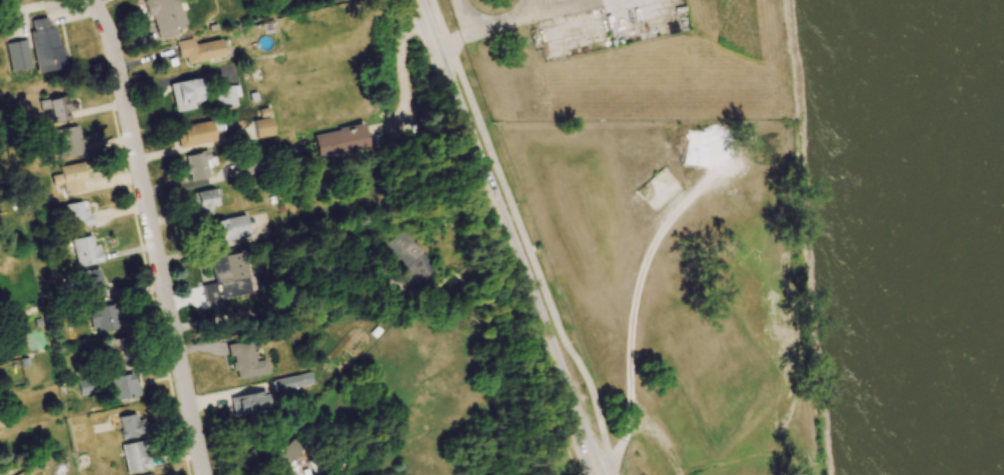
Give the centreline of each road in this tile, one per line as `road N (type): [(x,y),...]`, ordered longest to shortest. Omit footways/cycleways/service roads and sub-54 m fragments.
road 1 (tertiary): [(597,474),(418,0)]
road 2 (residential): [(204,474),(120,70),(94,0)]

